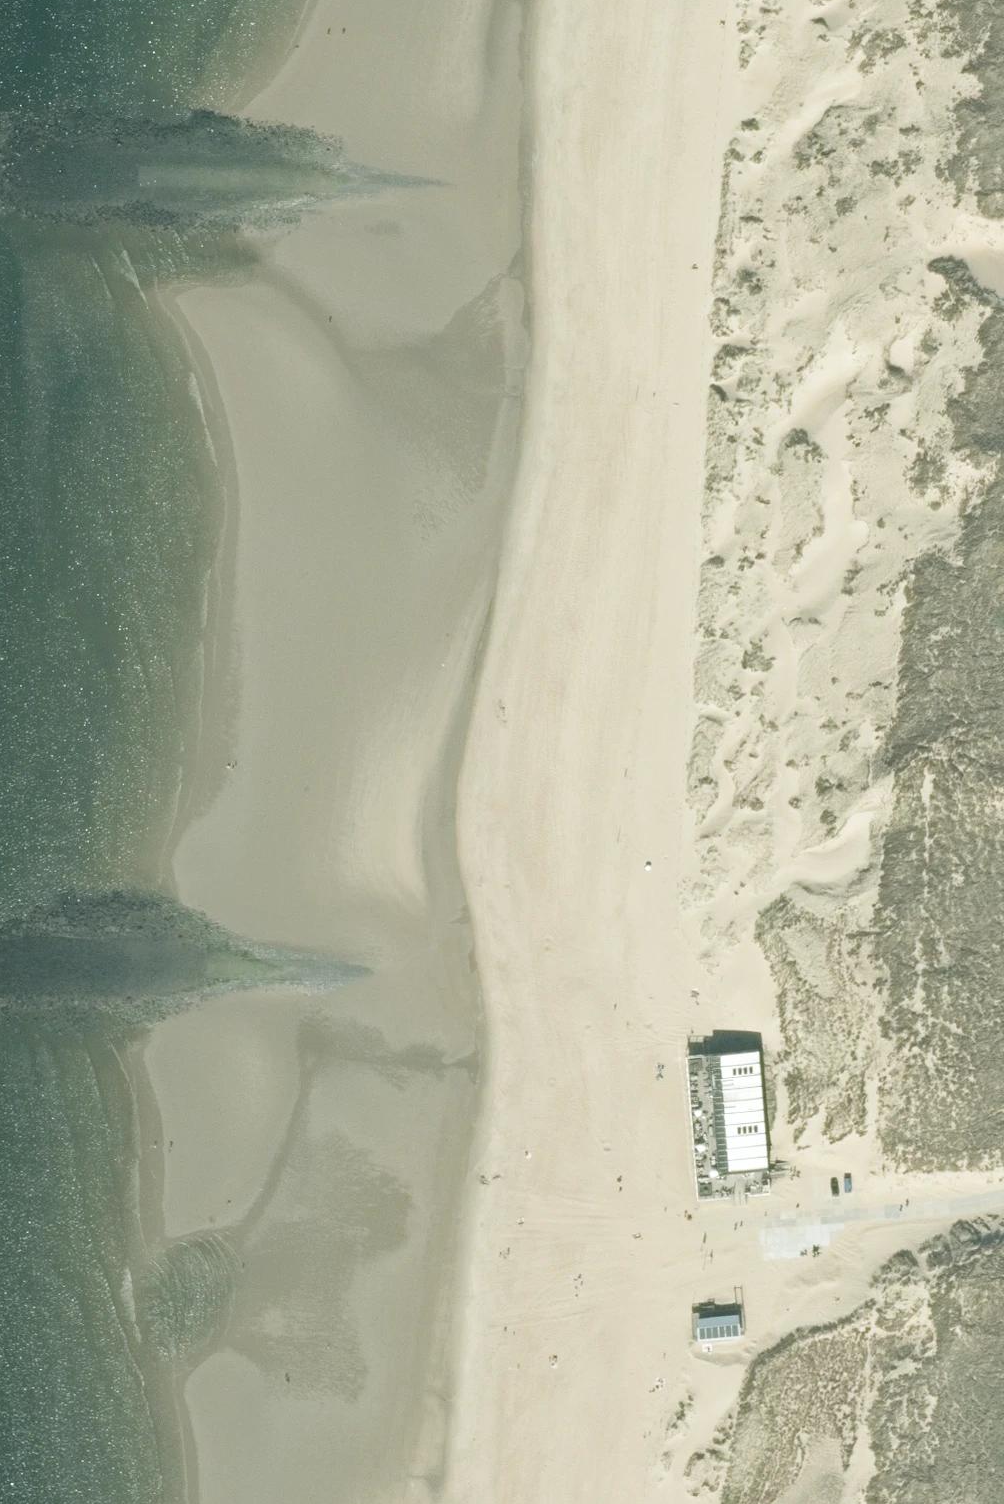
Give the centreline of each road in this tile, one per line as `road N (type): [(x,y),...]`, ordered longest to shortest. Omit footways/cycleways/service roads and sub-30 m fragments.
road 1 (unclassified): [(686,1228),(896,1218),(1003,1194)]

